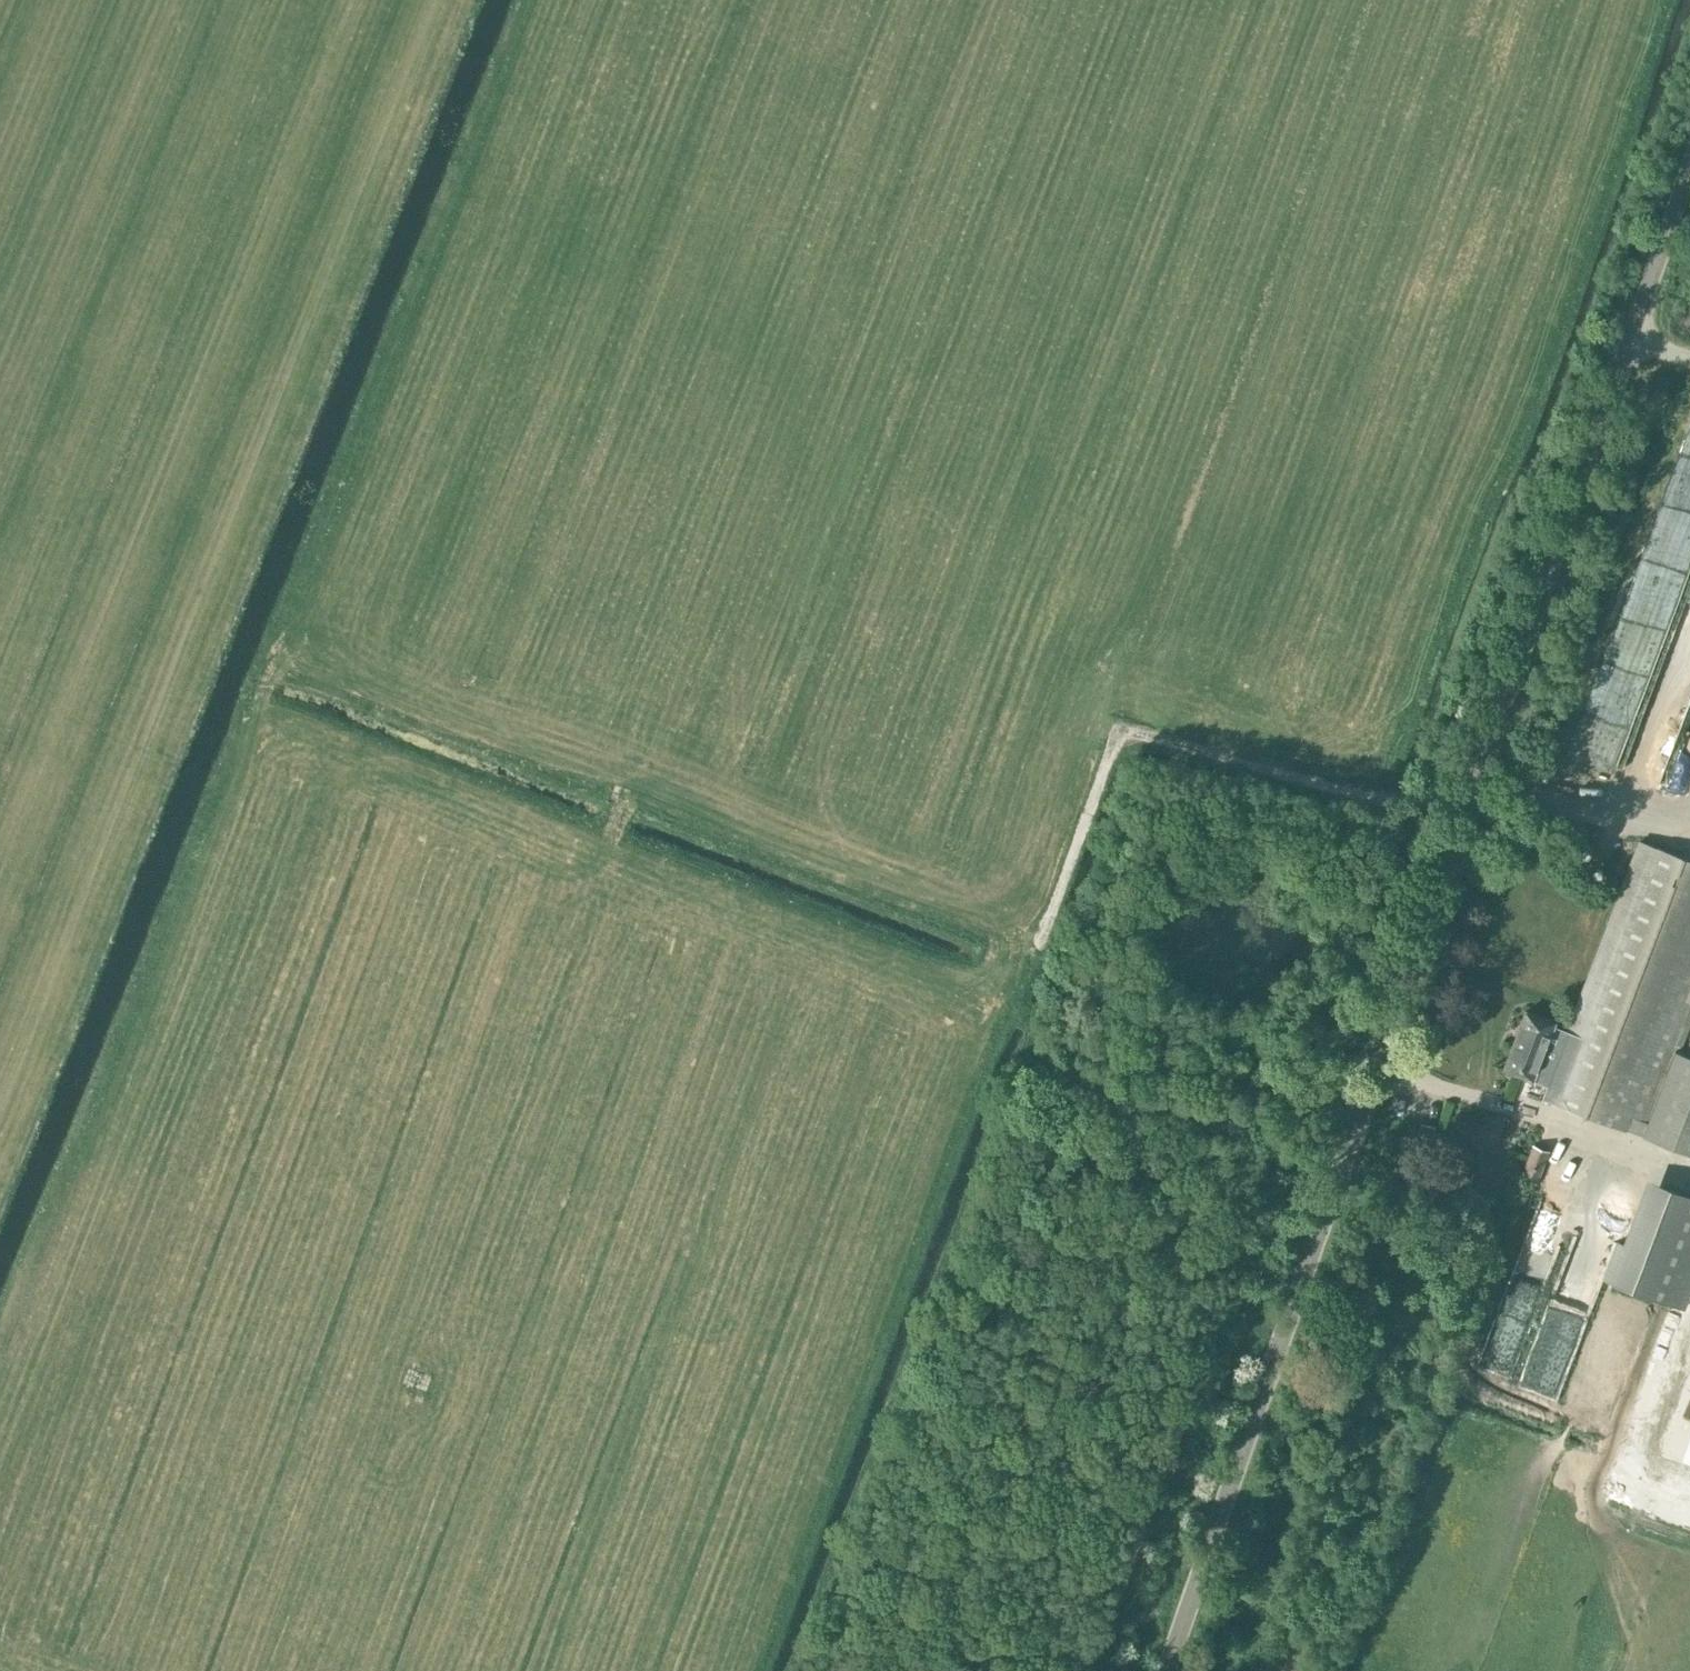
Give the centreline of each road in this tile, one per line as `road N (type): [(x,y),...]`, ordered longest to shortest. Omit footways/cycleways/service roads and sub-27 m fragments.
road 1 (unclassified): [(1166,1670),(1689,161)]

